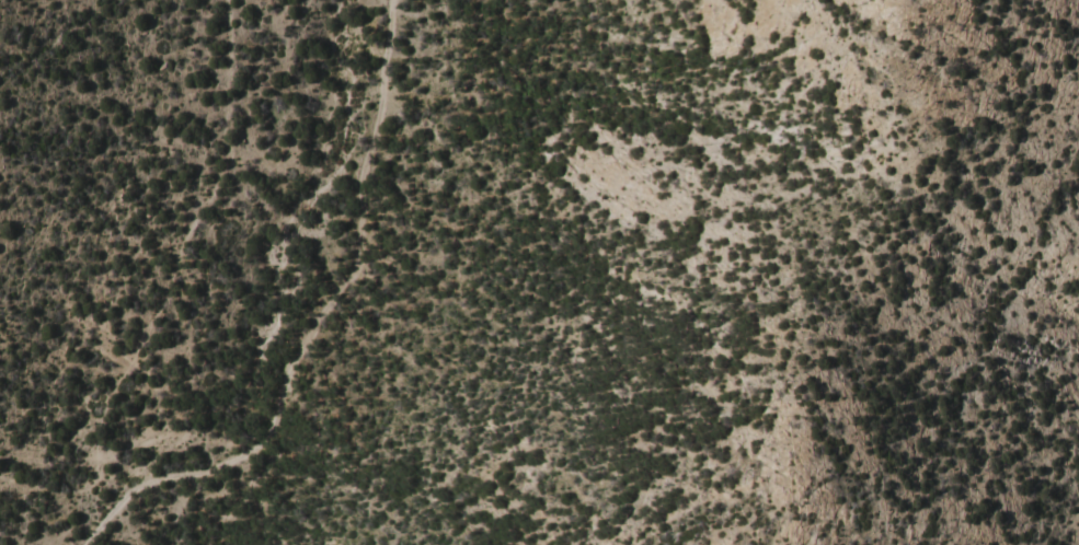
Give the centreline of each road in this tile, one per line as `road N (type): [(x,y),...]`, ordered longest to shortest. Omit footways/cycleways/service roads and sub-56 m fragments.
road 1 (residential): [(388,0),(379,100),(355,173),(351,262),(288,356),(264,432),(225,454),(129,484),(79,544)]

